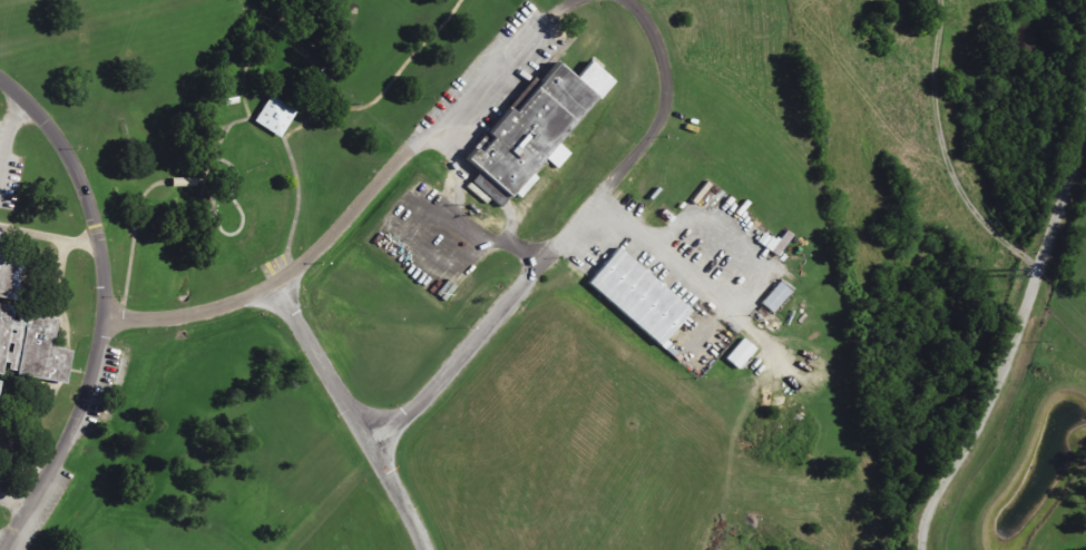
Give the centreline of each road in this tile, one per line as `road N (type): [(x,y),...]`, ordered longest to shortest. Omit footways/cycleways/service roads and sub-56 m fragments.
road 1 (residential): [(1085,122),(1009,372),(941,493),(928,549)]

